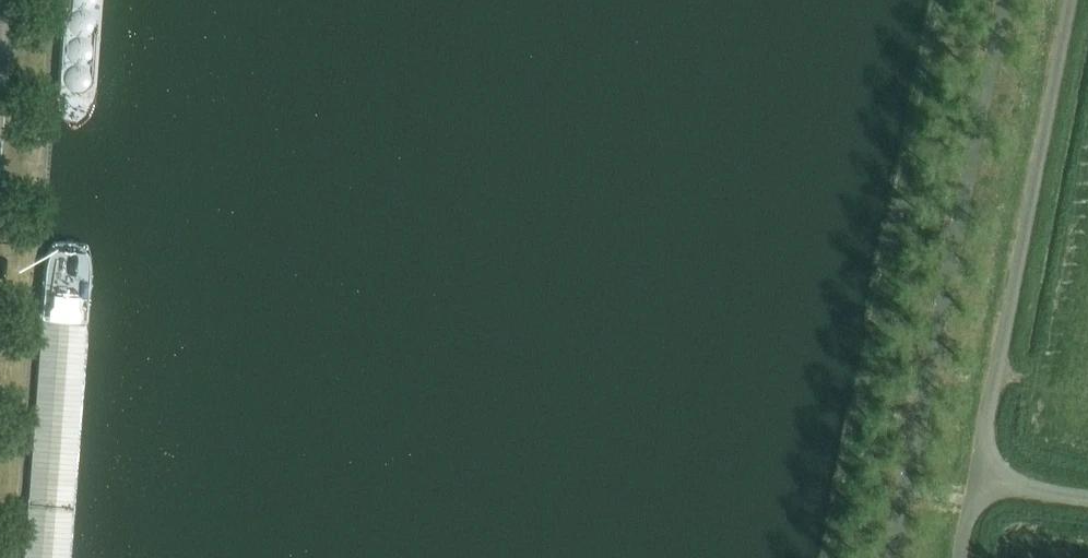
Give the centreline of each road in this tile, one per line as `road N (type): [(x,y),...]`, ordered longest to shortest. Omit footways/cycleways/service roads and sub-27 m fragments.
road 1 (unclassified): [(893,557),(1003,0)]
road 2 (unclassified): [(978,474),(1073,0)]

